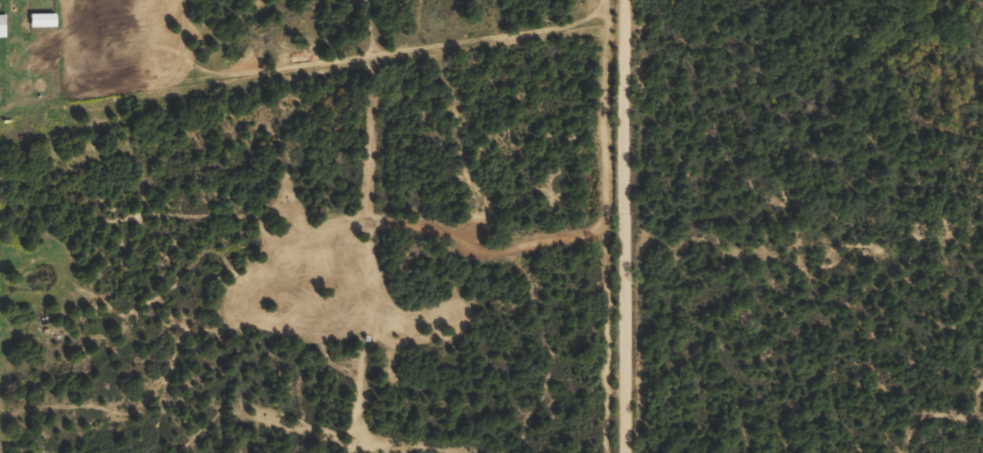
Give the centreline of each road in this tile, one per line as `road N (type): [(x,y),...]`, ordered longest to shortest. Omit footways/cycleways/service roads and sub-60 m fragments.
road 1 (residential): [(634,452),(637,0)]

